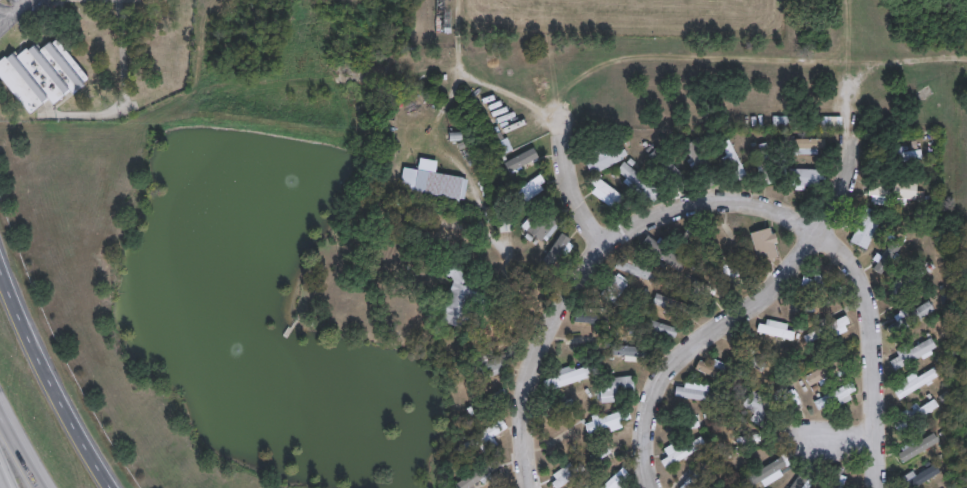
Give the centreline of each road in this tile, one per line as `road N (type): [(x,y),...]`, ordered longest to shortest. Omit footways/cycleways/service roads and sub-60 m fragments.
road 1 (residential): [(817,231),(771,205),(722,200),(646,221),(604,249),(538,357),(522,447),(527,487)]
road 2 (residential): [(855,143),(835,204),(791,278),(696,336),(649,392),(646,454),(654,487)]
road 3 (residential): [(817,231),(842,250),(856,279),(870,487)]
road 4 (secondary): [(114,487),(69,414),(0,261)]
road 5 (residential): [(549,116),(577,211),(604,249)]

